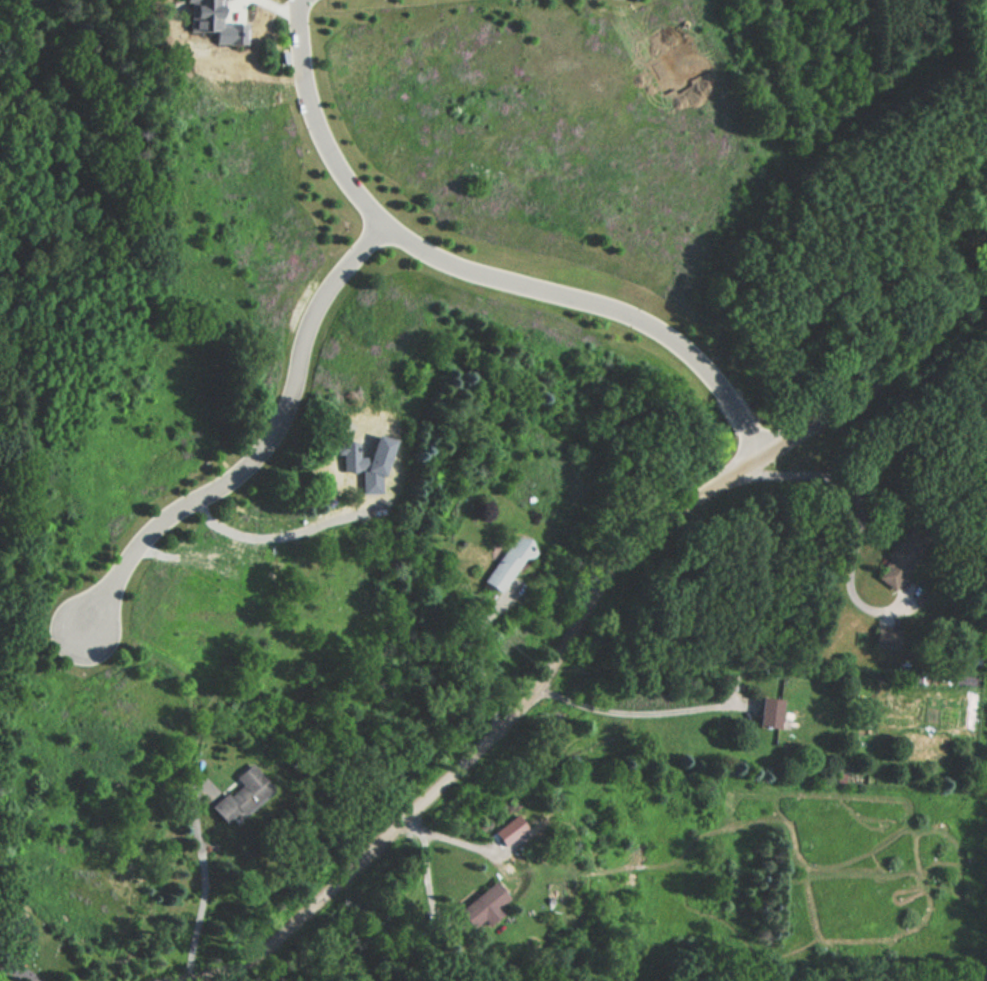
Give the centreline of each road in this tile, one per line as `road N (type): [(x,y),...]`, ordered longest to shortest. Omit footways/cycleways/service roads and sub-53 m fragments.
road 1 (residential): [(173,980),(258,950),(299,918),(559,669),(615,564),(657,527),(851,406),(986,279)]
road 2 (residential): [(759,464),(702,359),(619,309),(469,270),(383,228),(319,136),(295,0)]
road 3 (residential): [(383,228),(337,277),(310,327),(283,420),(232,477),(162,521),(85,629)]

